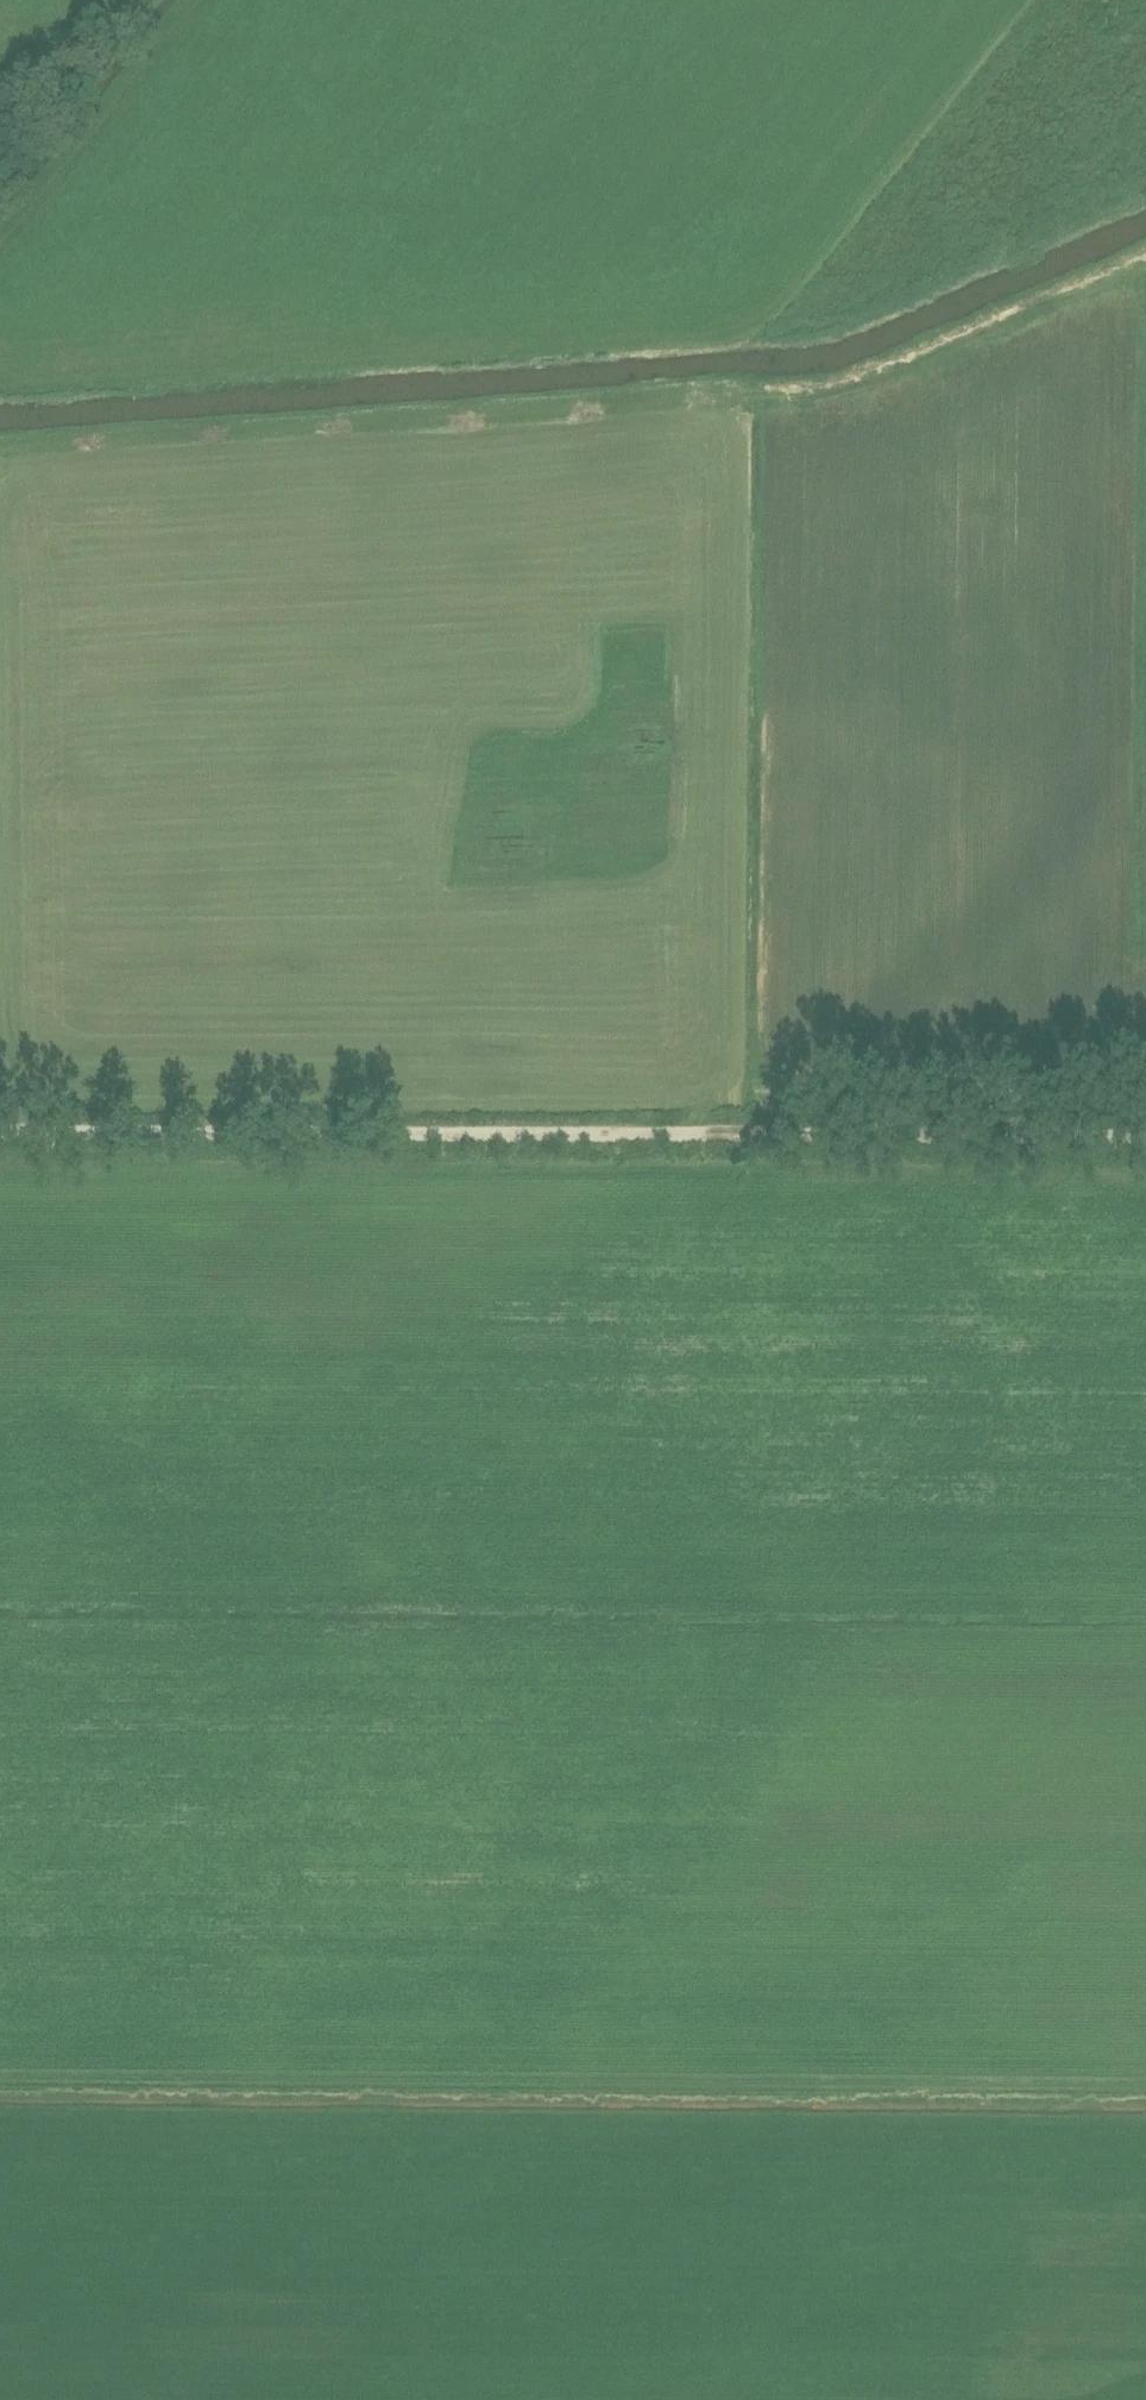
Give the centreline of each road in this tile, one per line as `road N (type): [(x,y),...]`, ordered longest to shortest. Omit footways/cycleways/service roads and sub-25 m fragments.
road 1 (track): [(1145,1137),(0,1131)]

